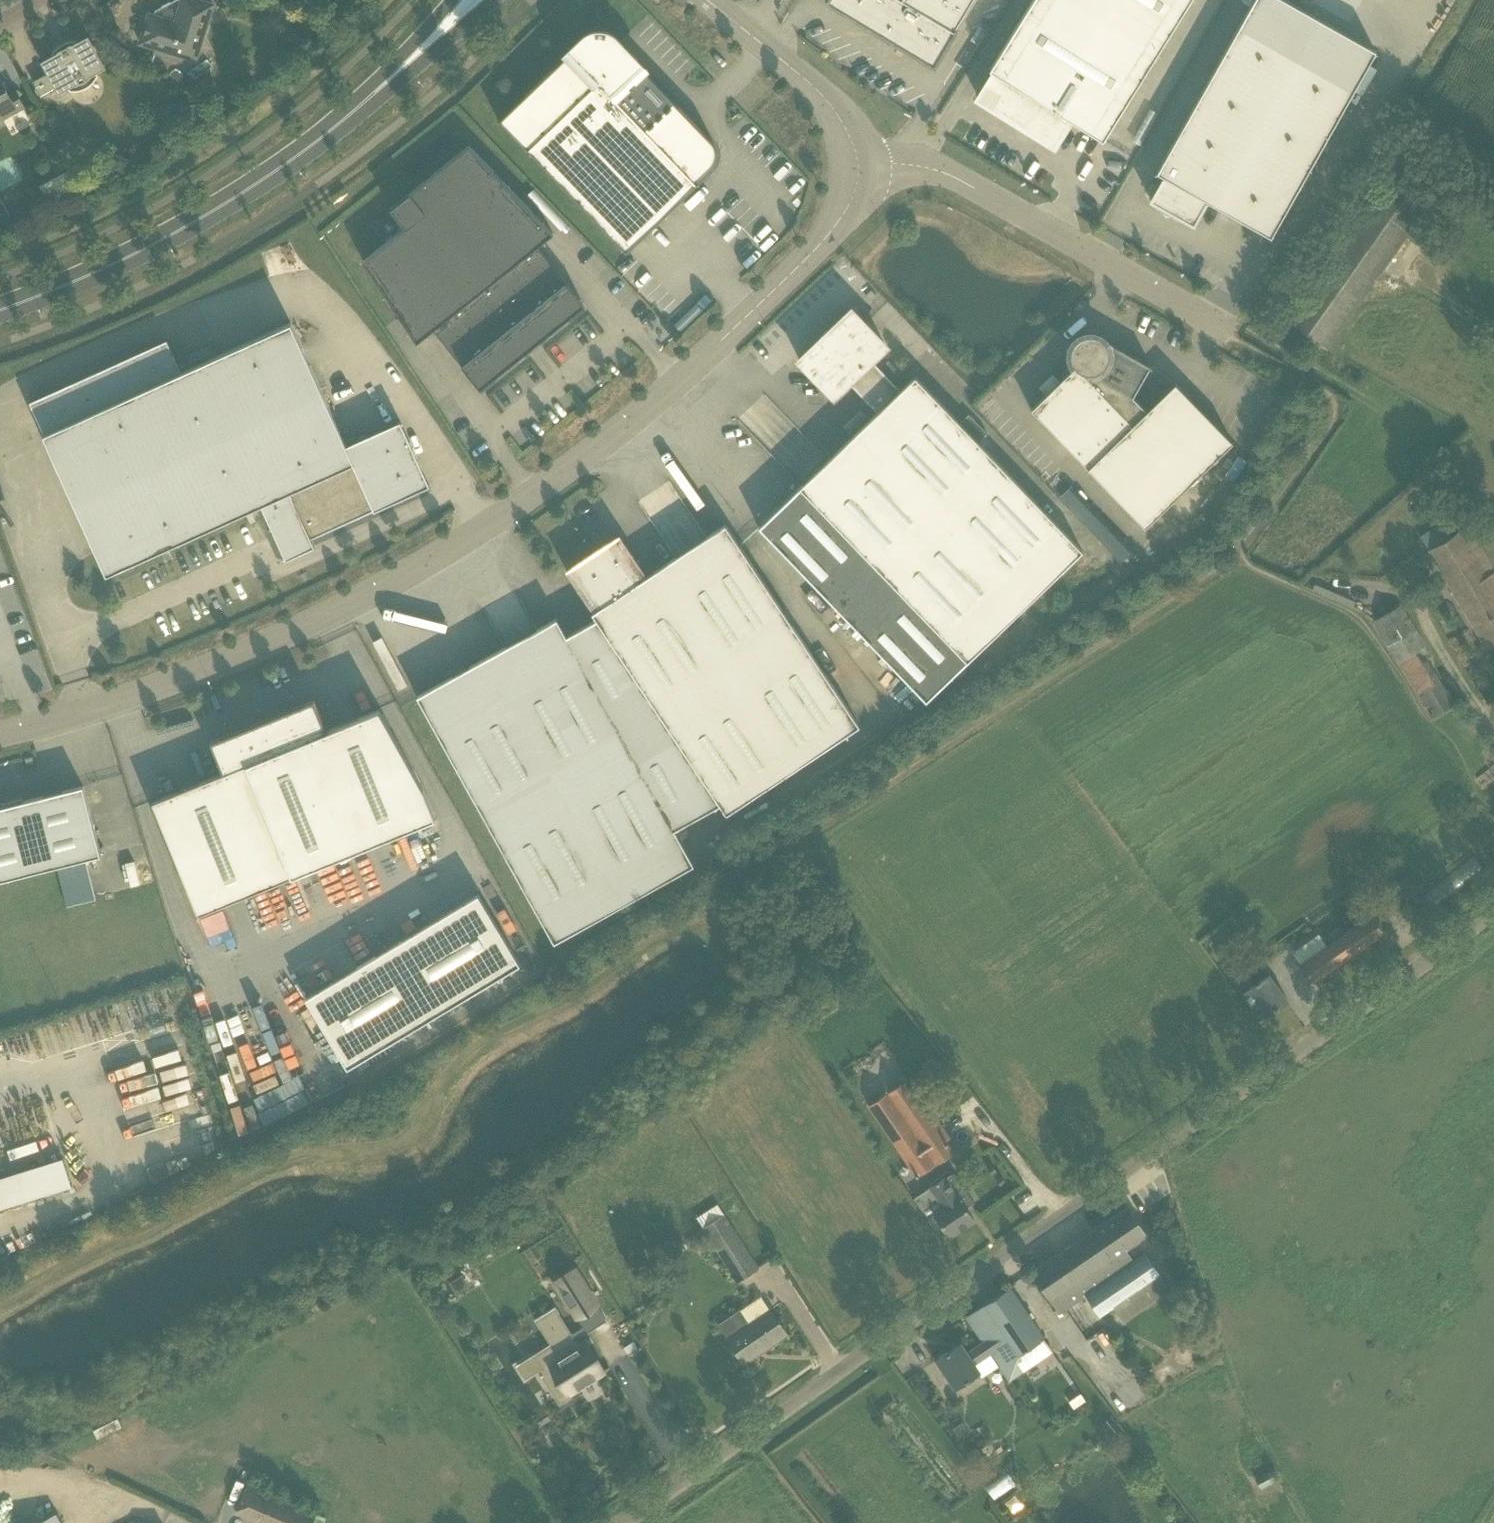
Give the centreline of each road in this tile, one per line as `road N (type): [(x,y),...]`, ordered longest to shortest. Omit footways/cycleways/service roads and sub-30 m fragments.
road 1 (unclassified): [(0,736),(237,659),(424,574),(561,482),(661,400),(842,222),(858,167)]
road 2 (unclassified): [(627,1522),(1493,919)]
road 3 (secondary): [(0,310),(123,259),(253,185),(317,142),(432,39)]
road 4 (unclassified): [(1230,329),(949,175),(858,167)]
road 5 (unclassified): [(858,167),(853,144),(821,94),(708,0)]

